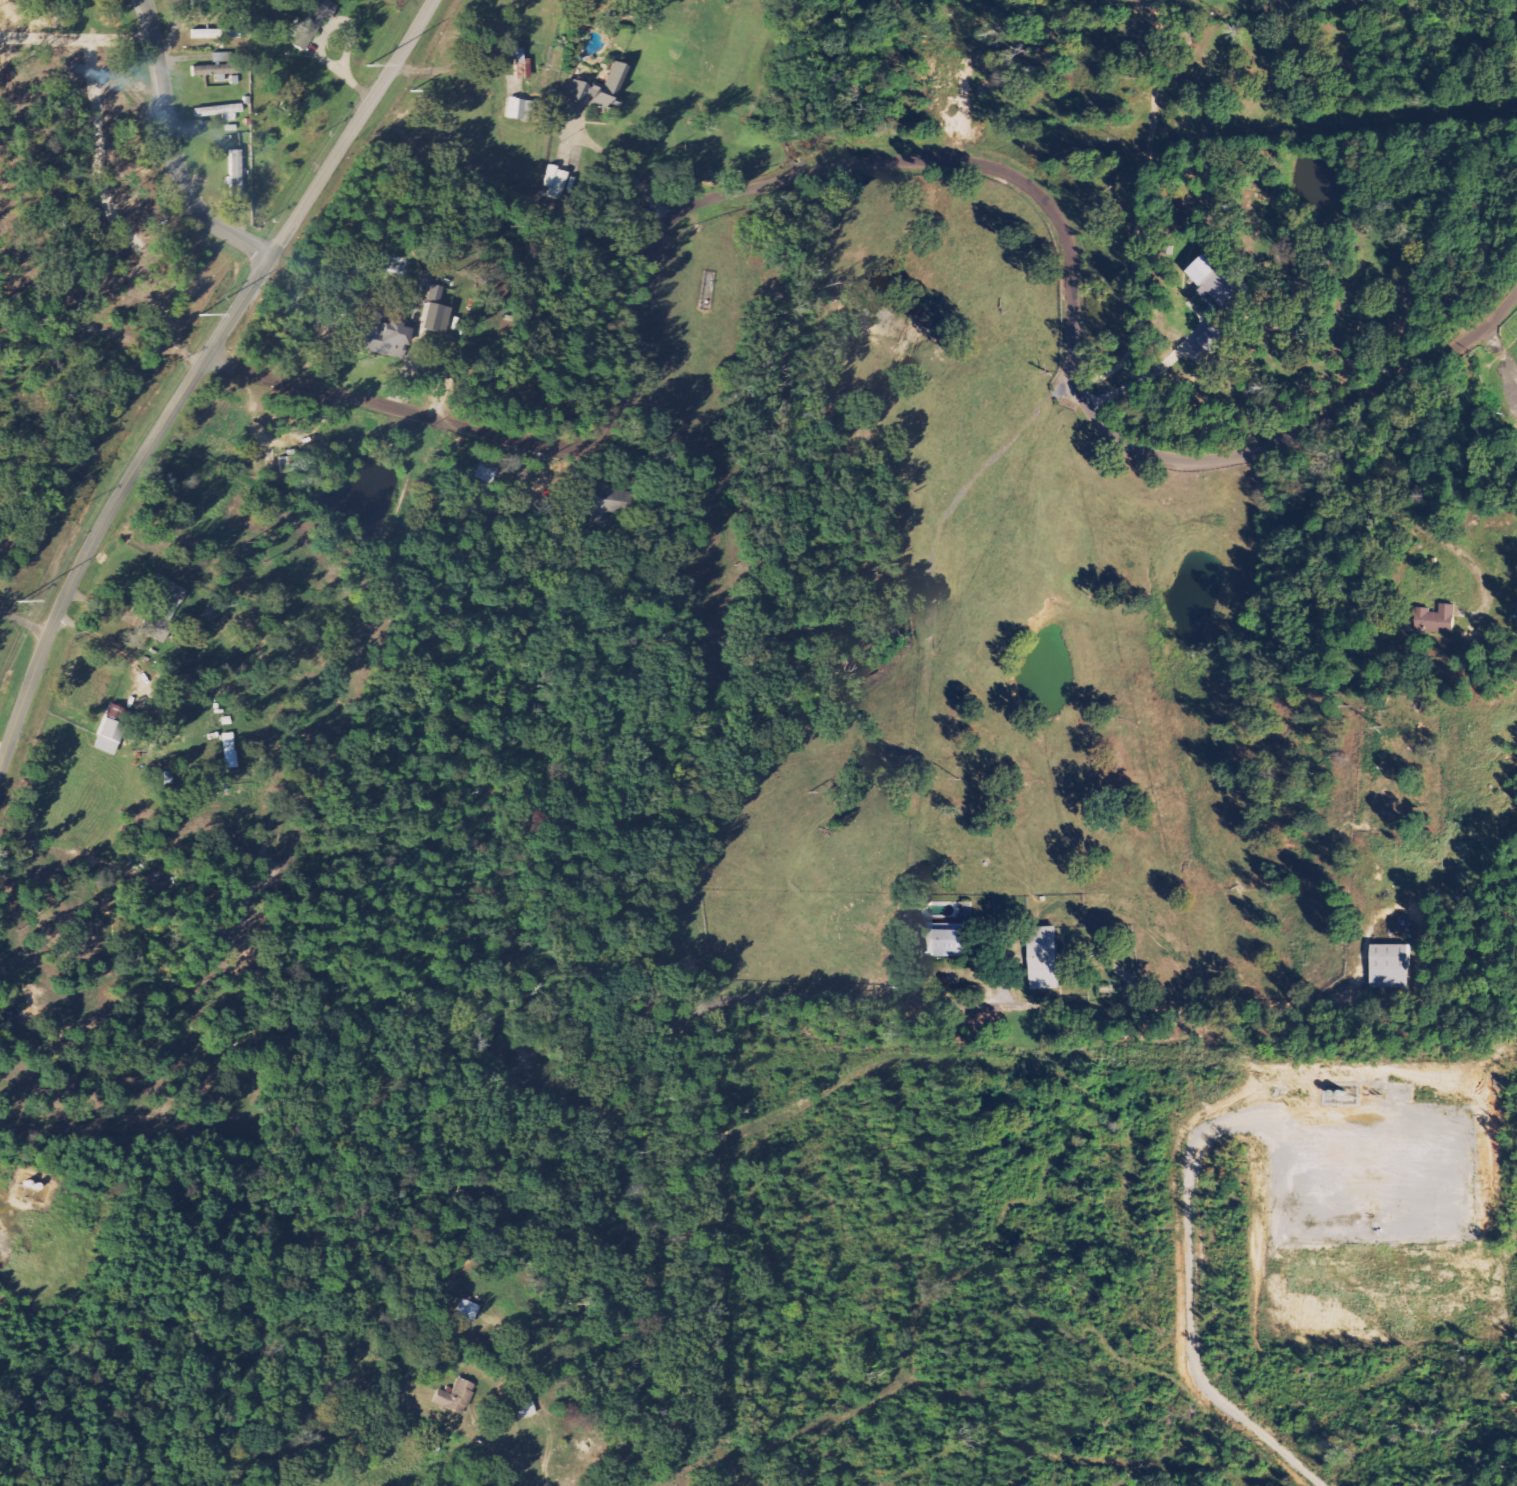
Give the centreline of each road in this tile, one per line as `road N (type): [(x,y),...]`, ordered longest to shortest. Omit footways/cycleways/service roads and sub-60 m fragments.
road 1 (residential): [(205,360),(534,445),(584,448),(612,422),(649,265),(671,219),(706,201),(896,162),(992,168),(1051,207),(1073,261),(1078,384),(1109,432),(1165,459),(1220,460),(1294,438),(1468,341),(1516,294)]
road 2 (residential): [(0,766),(61,605),(118,495),(433,0)]
road 3 (residential): [(270,259),(204,218),(186,191),(141,0)]

